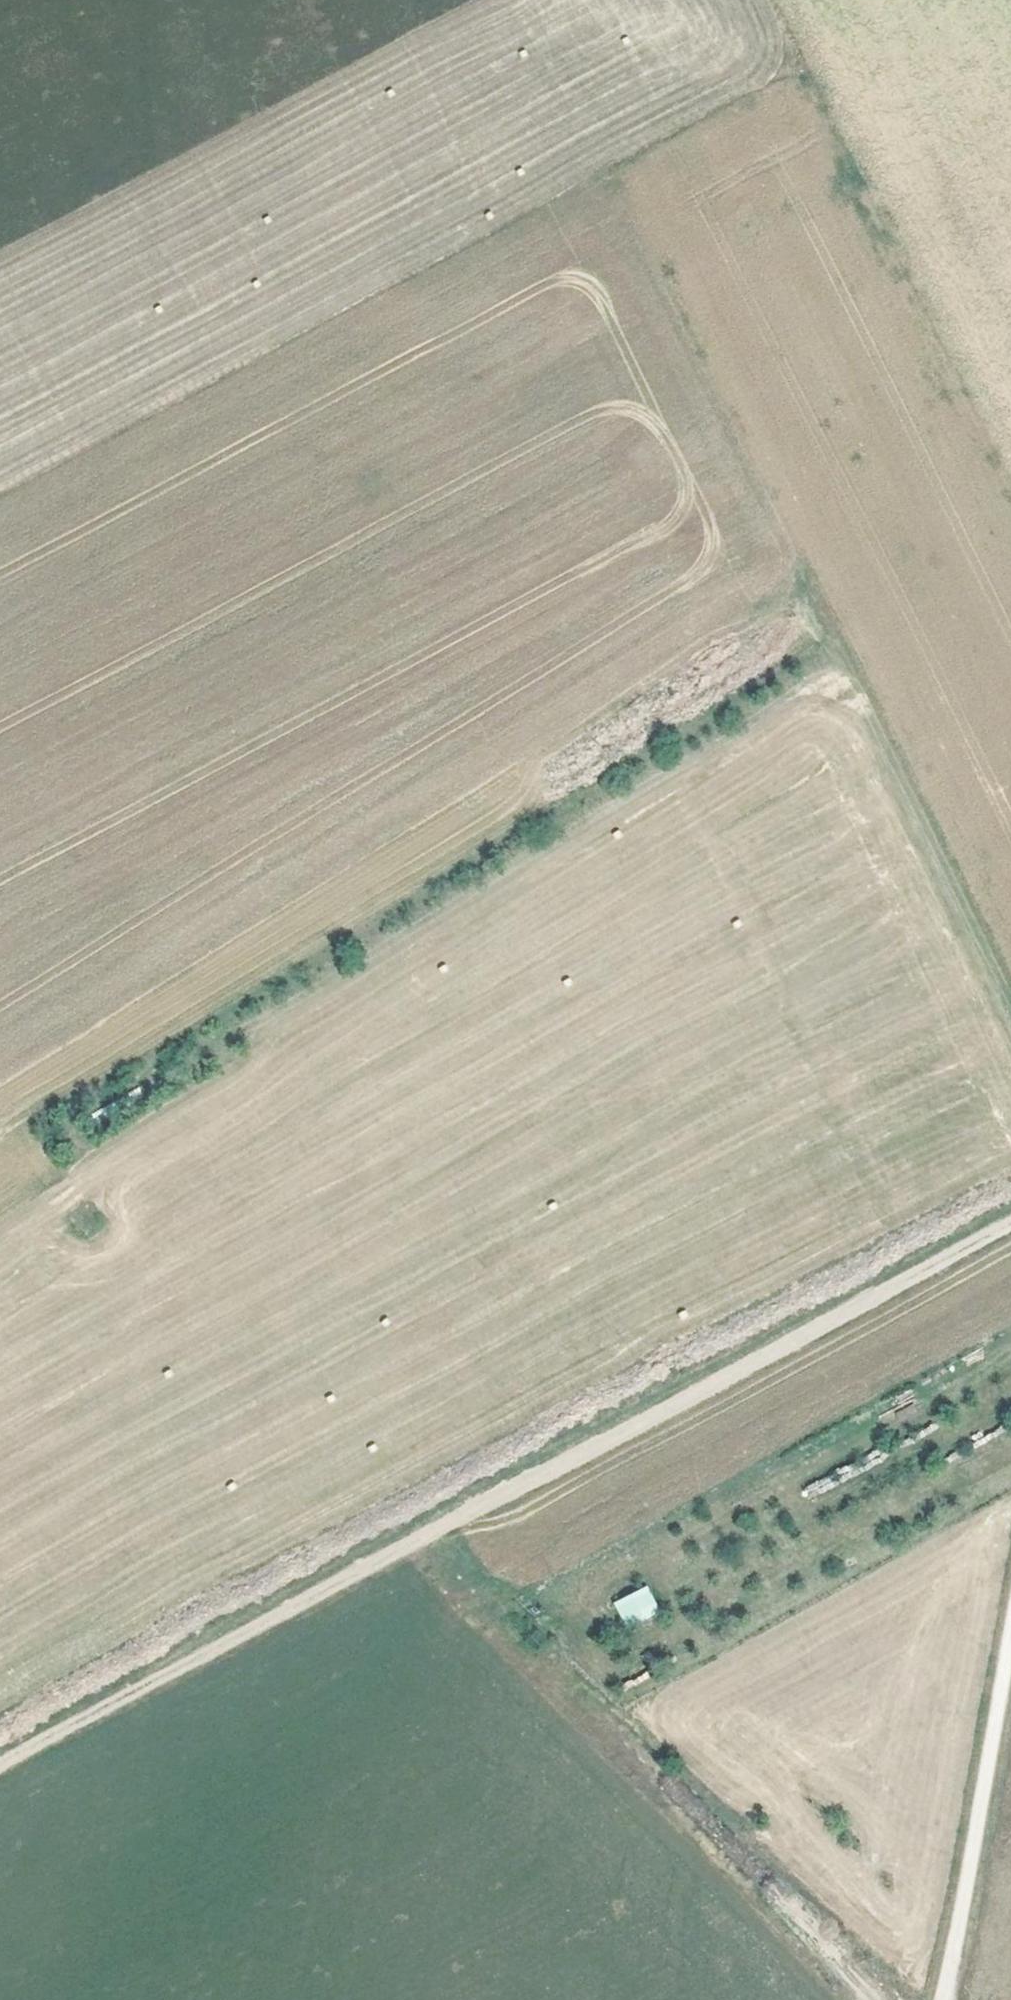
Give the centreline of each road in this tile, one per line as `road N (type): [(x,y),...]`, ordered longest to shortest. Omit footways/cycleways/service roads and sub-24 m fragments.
road 1 (track): [(1010,1221),(0,1761)]
road 2 (track): [(1010,1629),(931,1999)]

